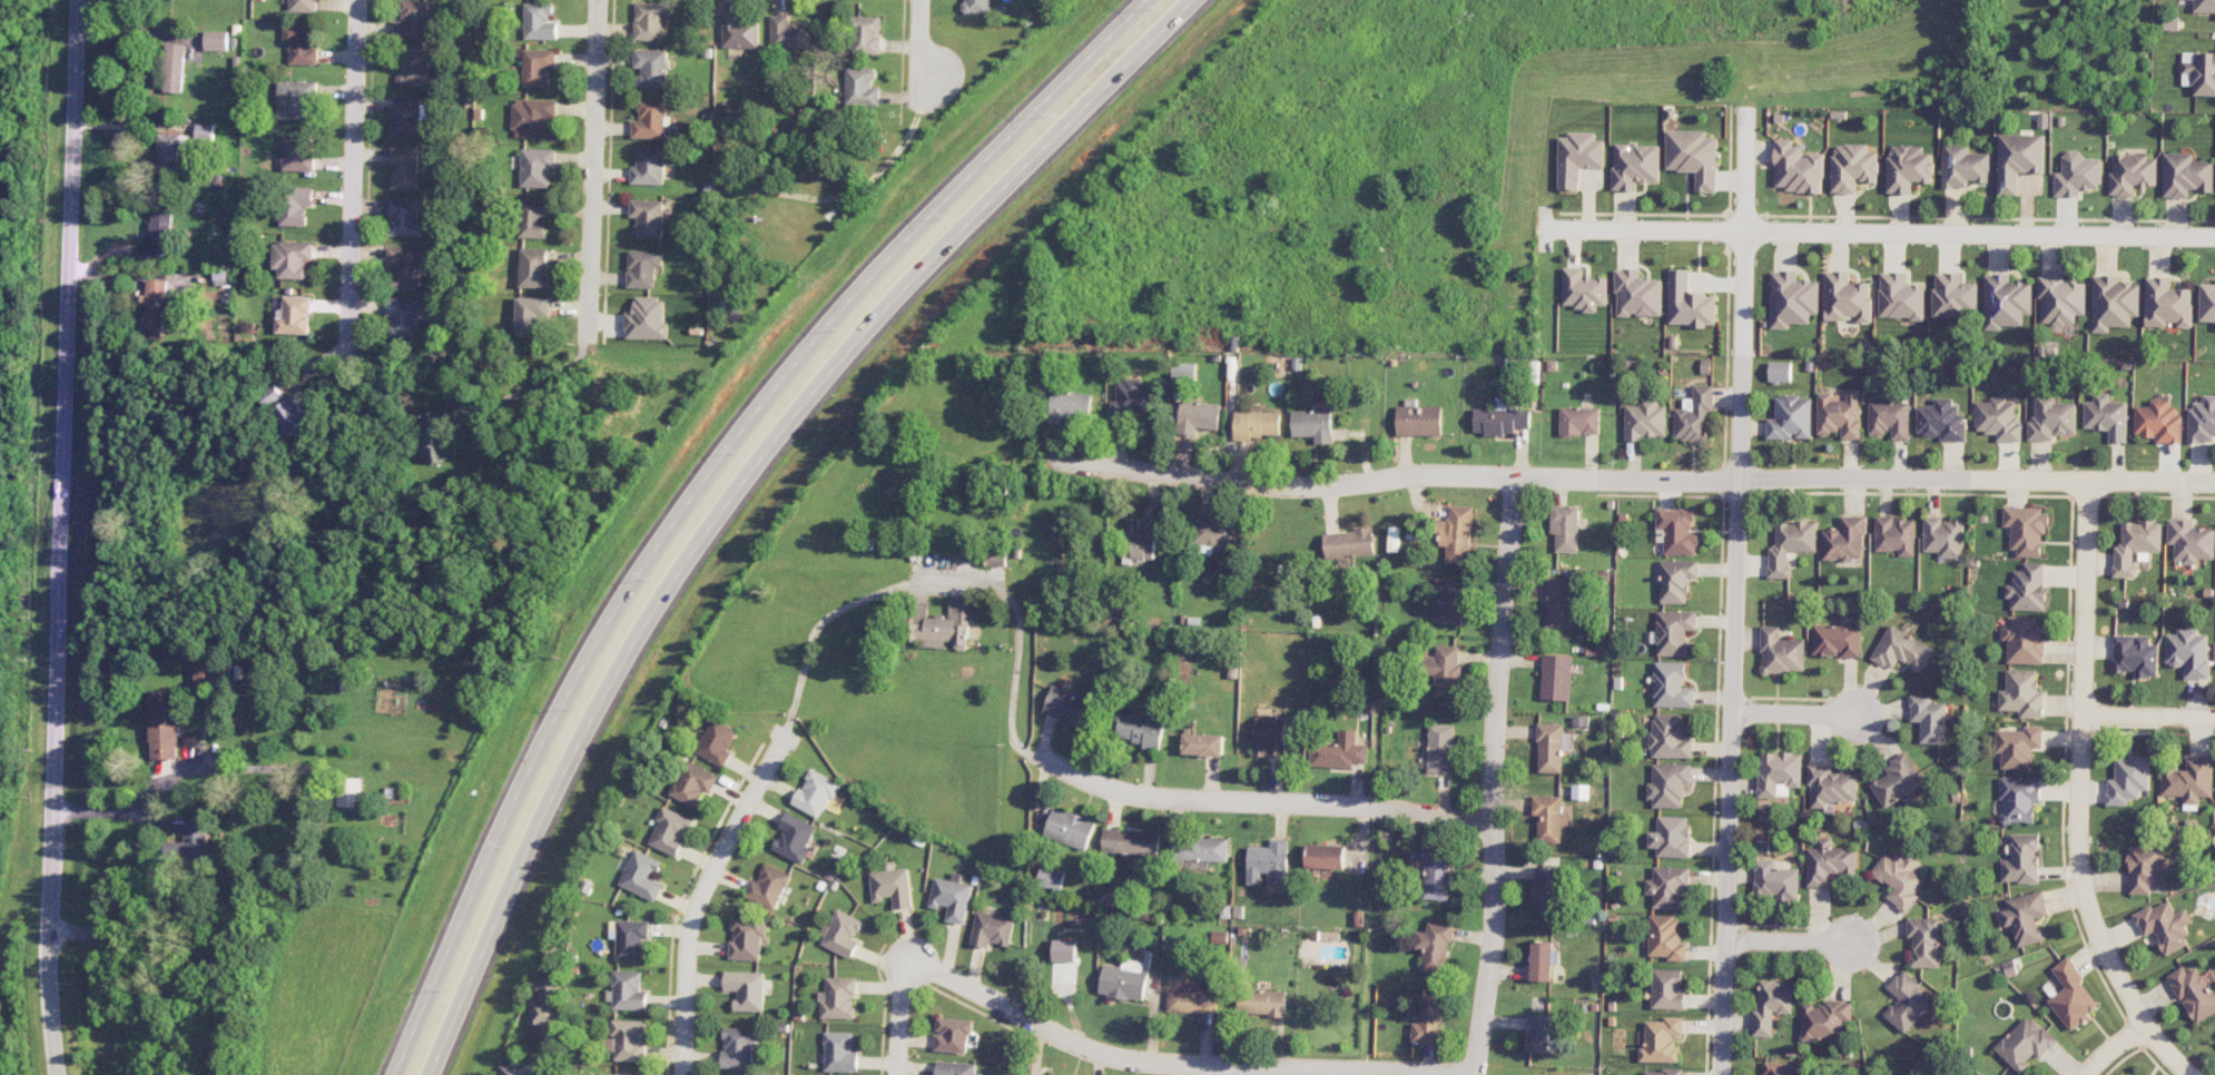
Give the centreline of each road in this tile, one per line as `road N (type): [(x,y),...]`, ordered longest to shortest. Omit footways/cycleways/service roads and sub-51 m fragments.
road 1 (primary): [(430,1074),(561,776),(687,561),(836,361),(1199,0)]
road 2 (primary): [(1146,0),(848,297),(673,514),(563,692),(396,1074)]
road 3 (residential): [(2214,480),(1431,473),(1284,485),(1049,460)]
road 4 (residential): [(77,0),(52,876),(61,1074)]
road 5 (residential): [(1722,1074),(1746,99)]
road 6 (residential): [(2214,236),(1542,228)]
road 7 (residential): [(2192,1074),(2145,1025),(2106,954),(2079,868),(2088,480)]
road 8 (residential): [(1515,476),(1493,762),(1494,930),(1475,1074)]
road 9 (residential): [(1475,1074),(1123,1058),(1072,1042),(903,957)]
road 10 (residential): [(1493,825),(1368,805),(1134,795),(1025,749)]
road 11 (residential): [(683,1074),(690,926),(790,714)]
road 12 (residential): [(360,0),(352,352)]
road 13 (residential): [(599,0),(589,343)]
road 14 (residential): [(1726,939),(1878,944)]
road 15 (residential): [(1735,711),(1886,716)]
road 16 (residential): [(2083,718),(2214,717)]

